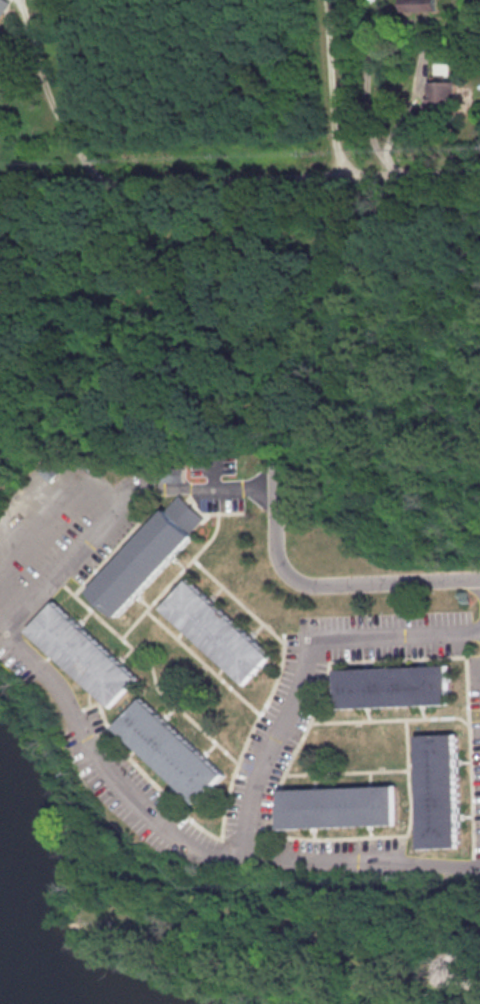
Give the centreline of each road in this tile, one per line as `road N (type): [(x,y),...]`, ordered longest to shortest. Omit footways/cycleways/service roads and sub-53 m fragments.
road 1 (residential): [(479,168),(0,183)]
road 2 (residential): [(479,576),(297,581),(276,556),(272,448)]

